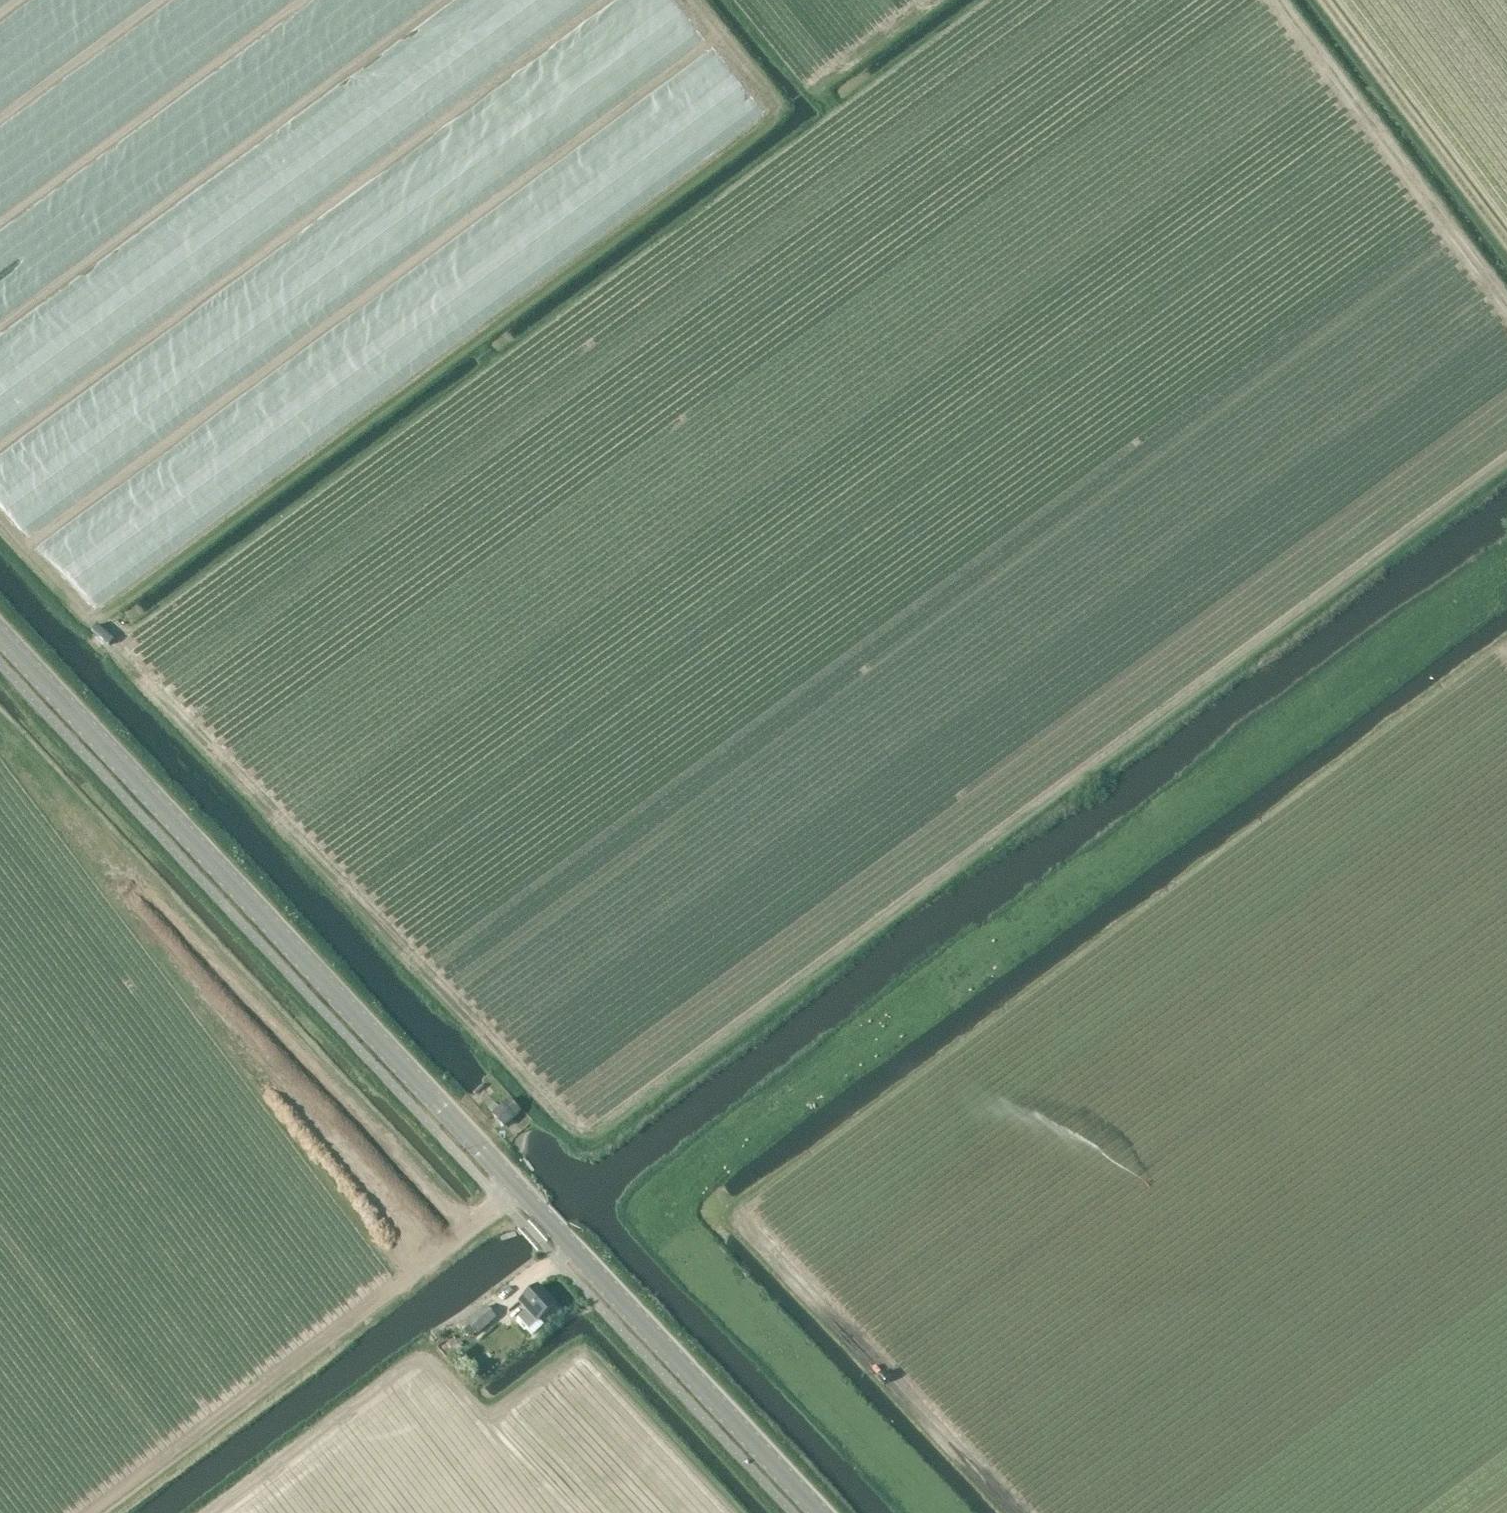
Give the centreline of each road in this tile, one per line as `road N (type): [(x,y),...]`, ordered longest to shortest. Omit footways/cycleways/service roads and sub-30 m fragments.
road 1 (tertiary): [(817,1512),(0,634)]
road 2 (track): [(1506,240),(1329,0)]

